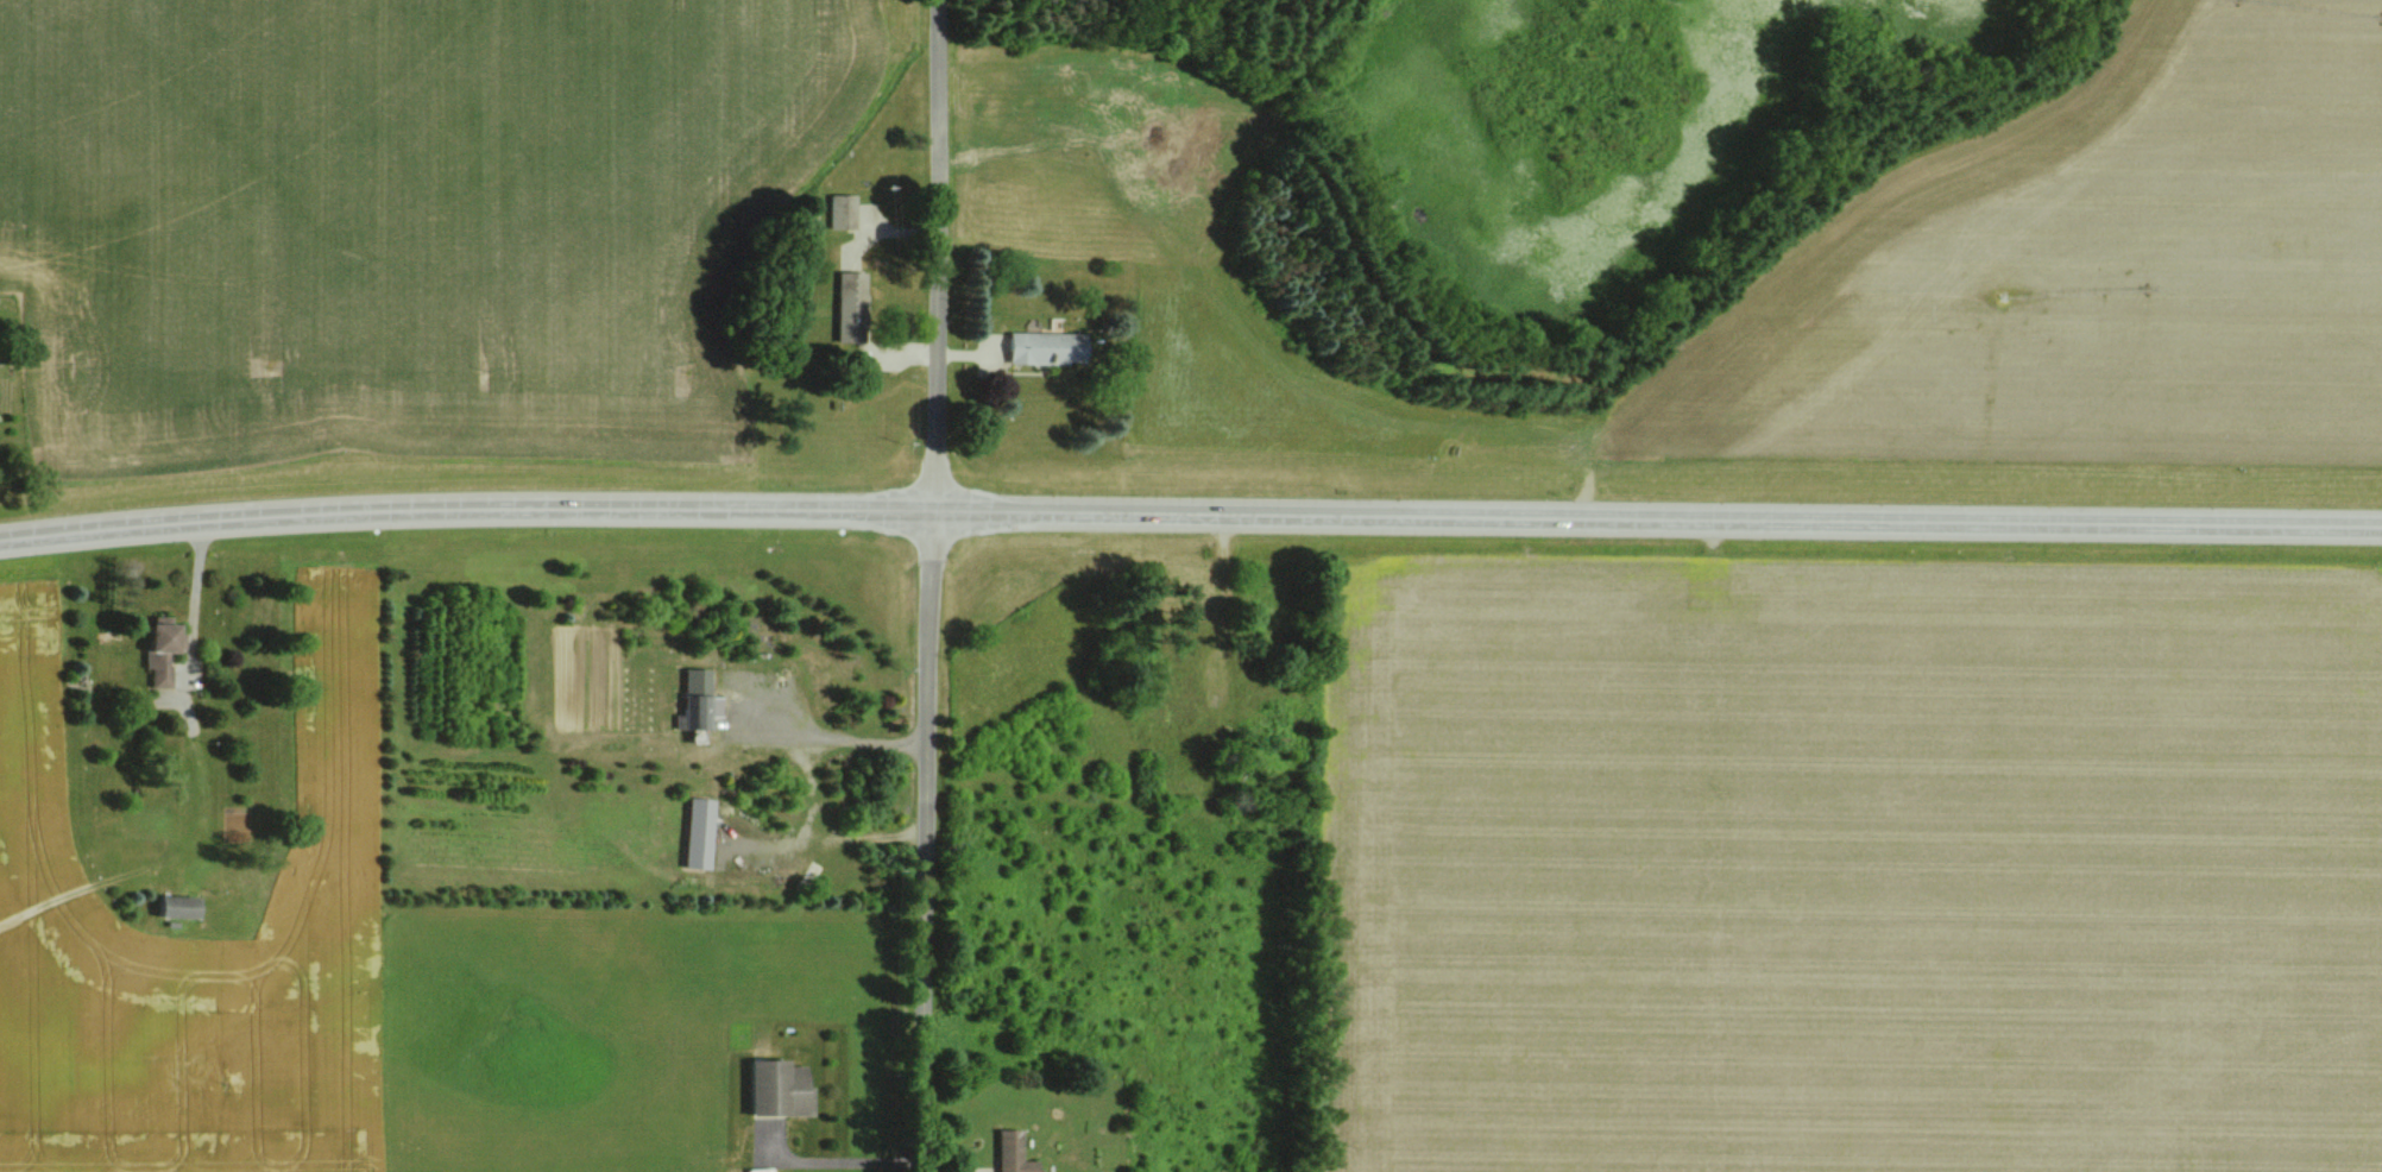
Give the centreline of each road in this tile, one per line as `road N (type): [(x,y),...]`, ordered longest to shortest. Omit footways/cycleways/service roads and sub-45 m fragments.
road 1 (secondary): [(2381,526),(459,506),(0,539)]
road 2 (residential): [(925,1171),(933,0)]

